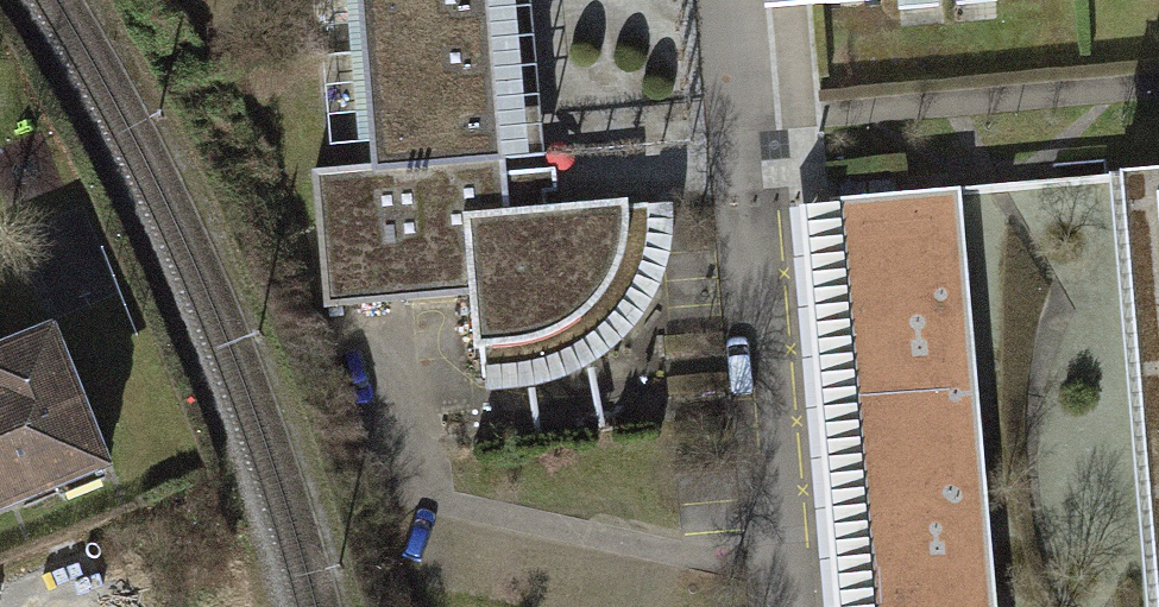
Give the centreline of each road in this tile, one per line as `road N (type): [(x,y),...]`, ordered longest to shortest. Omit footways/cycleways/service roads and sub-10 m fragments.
road 1 (residential): [(793,606),(751,121)]
road 2 (residential): [(1158,85),(751,121)]
road 3 (residential): [(751,121),(741,0)]

